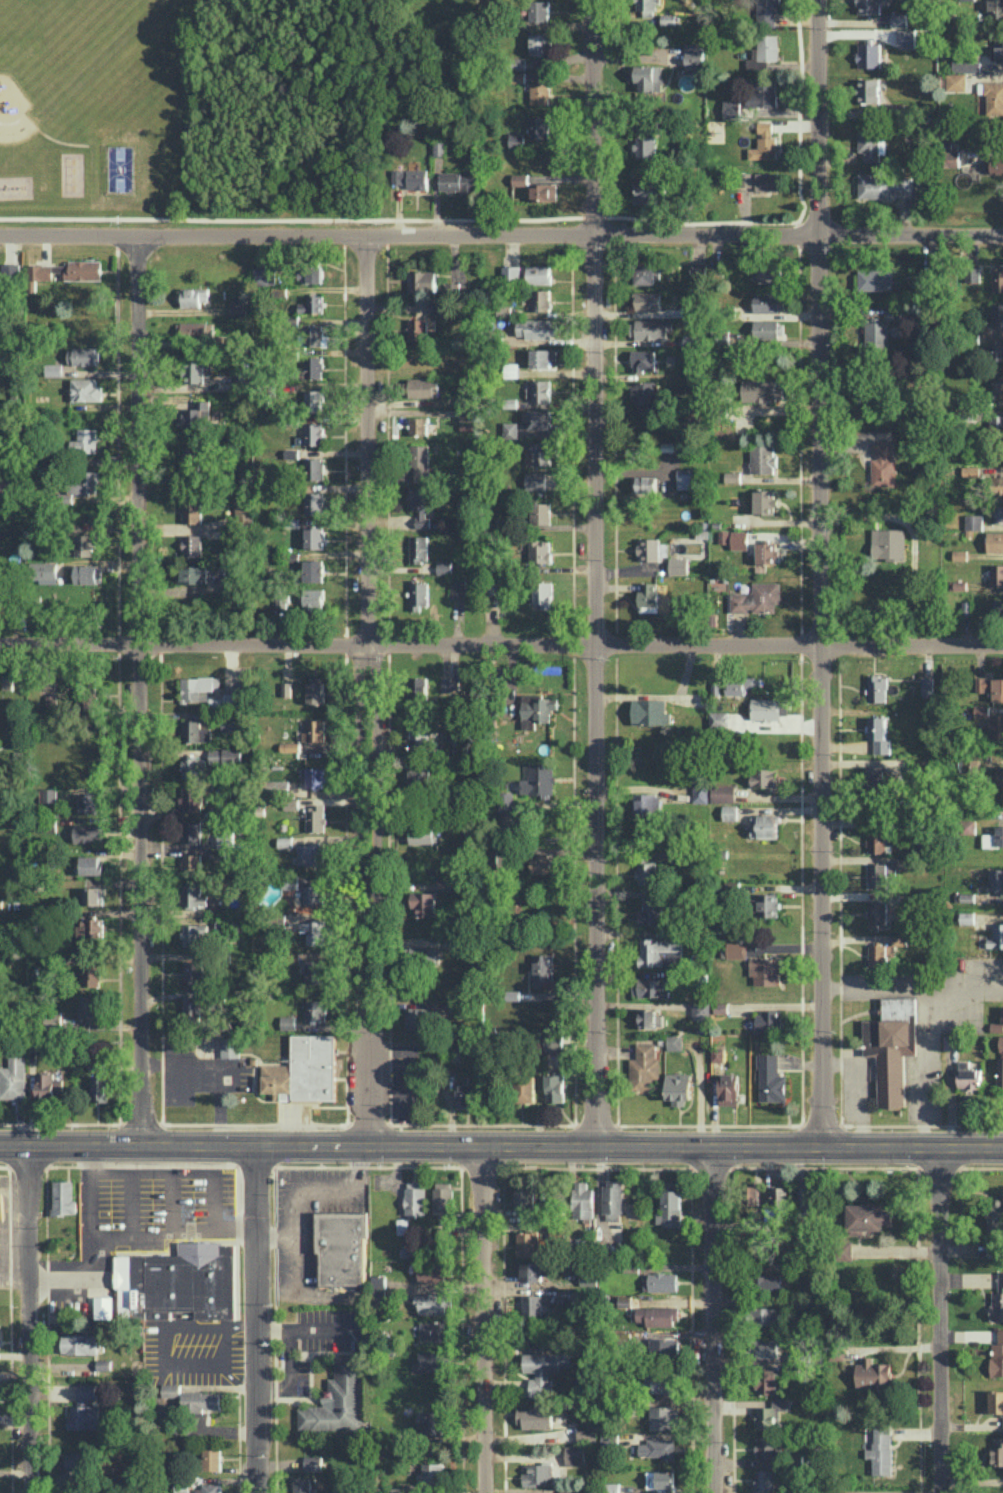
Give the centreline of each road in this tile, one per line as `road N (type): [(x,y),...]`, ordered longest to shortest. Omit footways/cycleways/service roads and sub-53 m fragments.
road 1 (residential): [(820,1147),(820,0)]
road 2 (residential): [(593,0),(596,1146)]
road 3 (residential): [(0,644),(1002,647)]
road 4 (tertiary): [(0,1146),(1002,1148)]
road 5 (residential): [(0,234),(1002,235)]
road 6 (residential): [(370,1146),(367,233)]
road 7 (residential): [(140,1146),(138,234)]
road 8 (residential): [(483,1492),(483,1145)]
road 9 (residential): [(31,1492),(27,1146)]
road 10 (residential): [(259,1492),(259,1146)]
road 11 (residential): [(714,1492),(710,1147)]
road 12 (residential): [(941,1492),(940,1147)]

